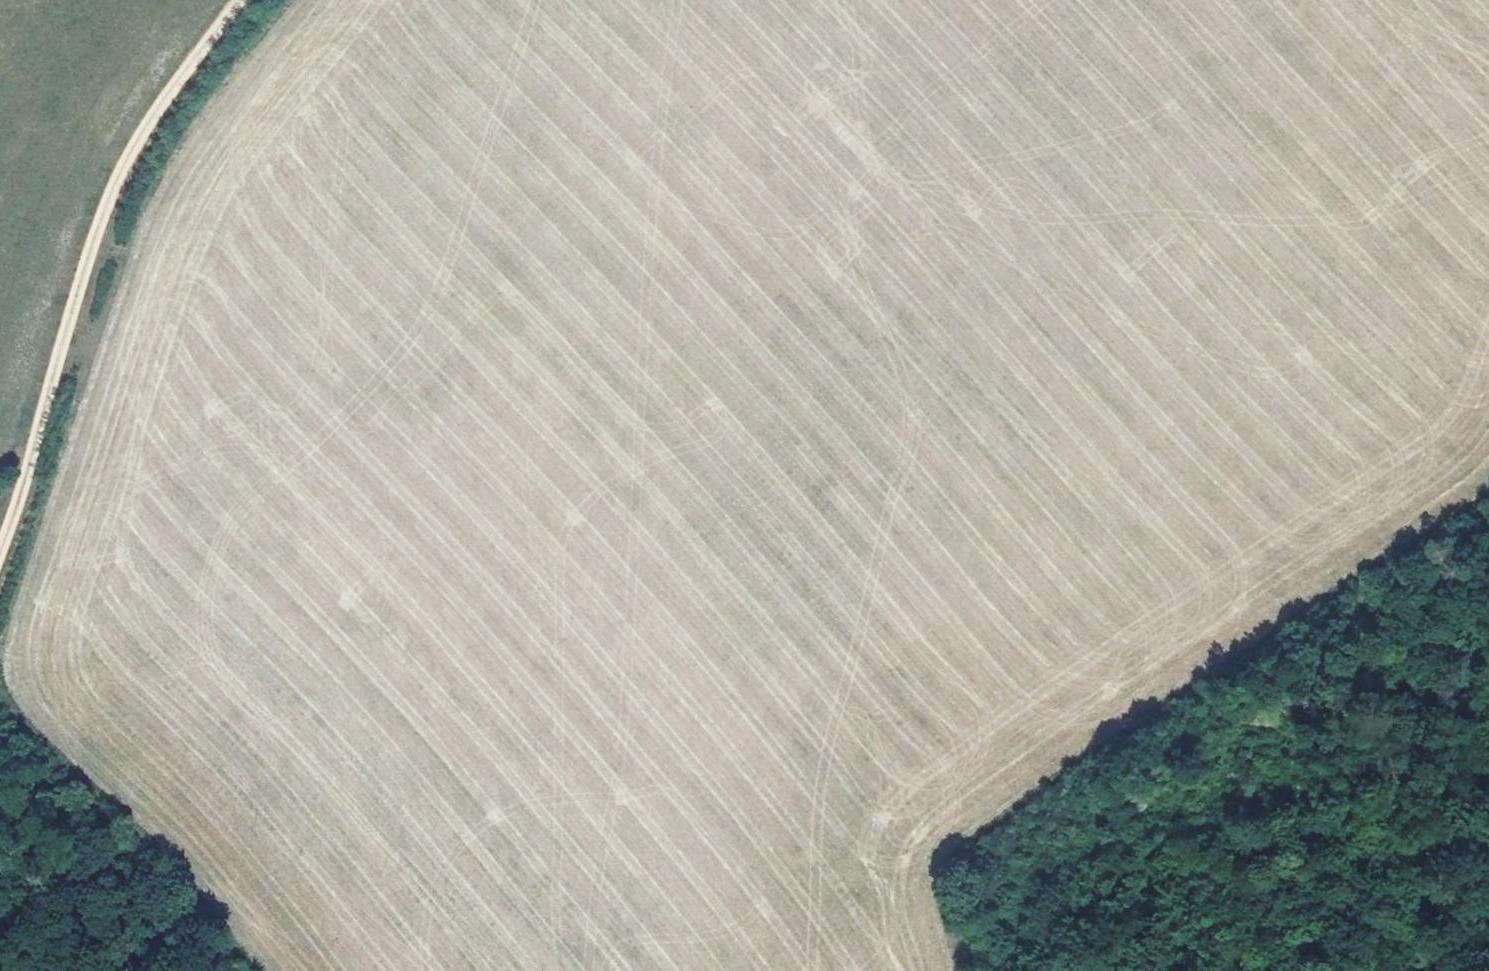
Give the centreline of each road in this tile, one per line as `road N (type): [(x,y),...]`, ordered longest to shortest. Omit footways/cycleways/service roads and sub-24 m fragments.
road 1 (track): [(242,0),(141,127),(0,554)]

